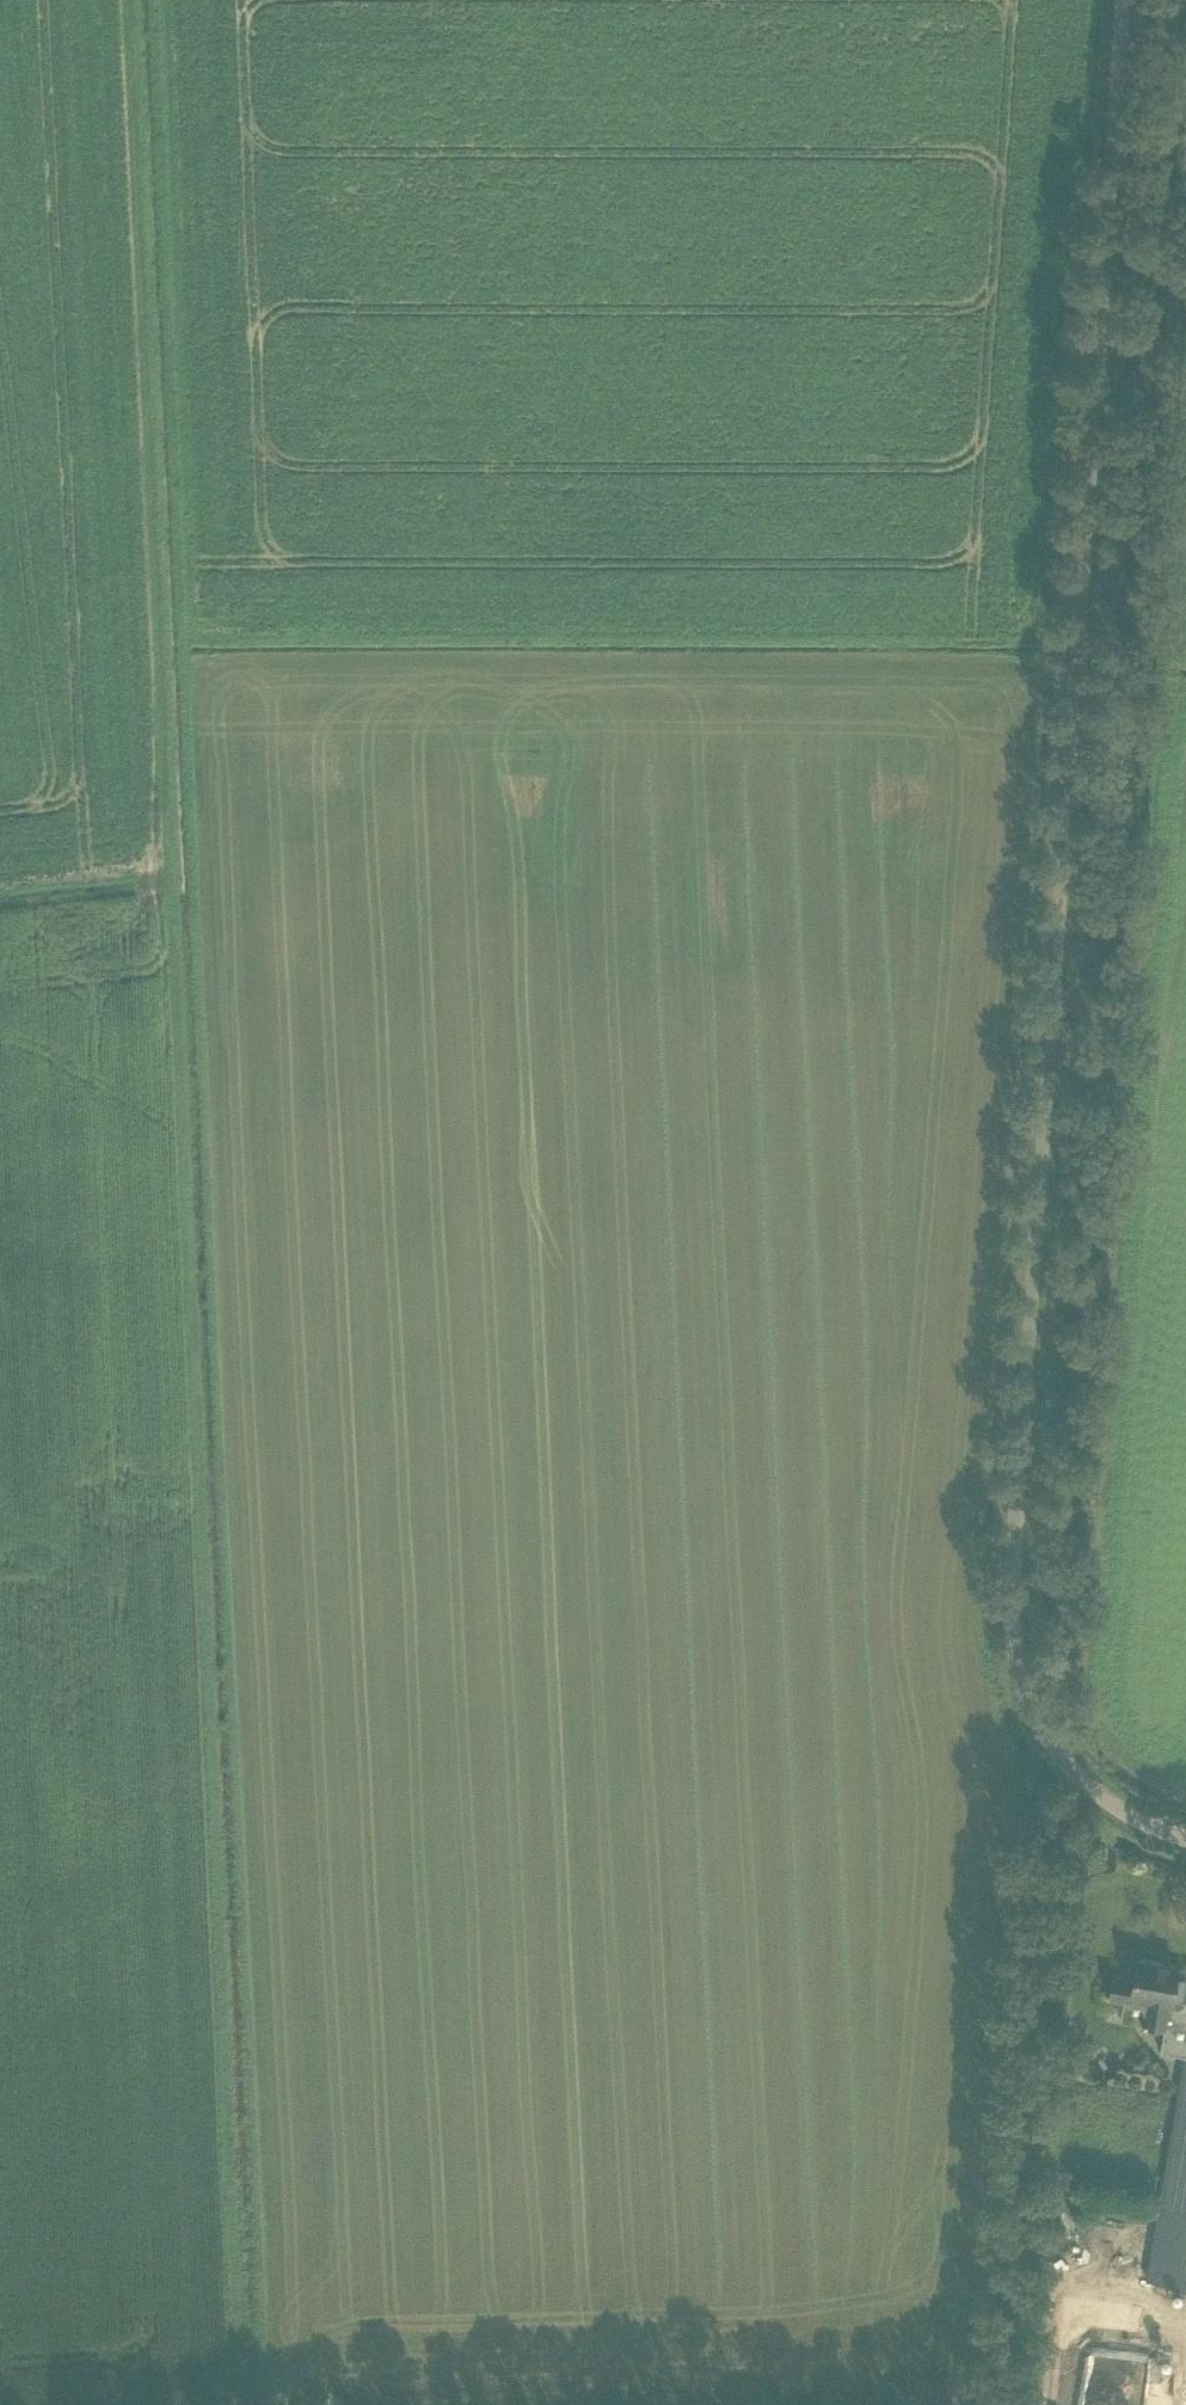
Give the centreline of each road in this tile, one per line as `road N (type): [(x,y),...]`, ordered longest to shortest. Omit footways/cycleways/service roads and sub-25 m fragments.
road 1 (unclassified): [(1185,1836),(1102,1796),(1057,1752),(1036,1715),(1013,1626),(1120,0)]

